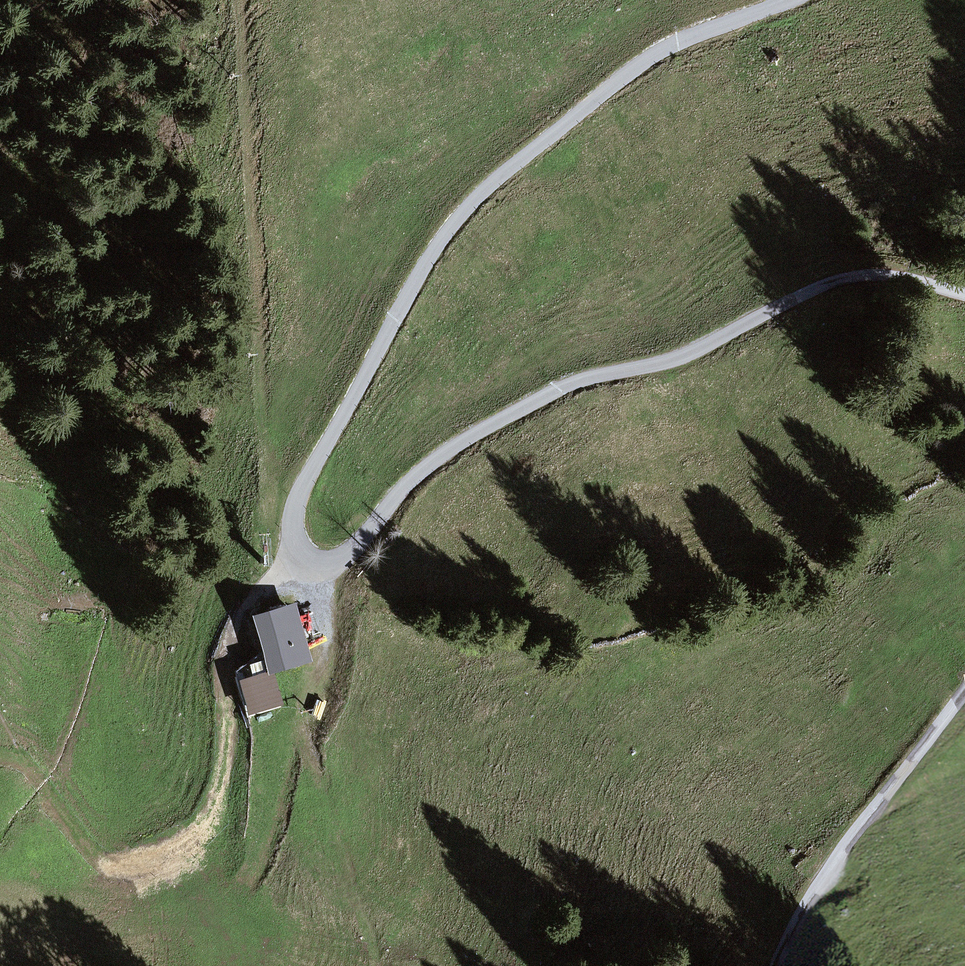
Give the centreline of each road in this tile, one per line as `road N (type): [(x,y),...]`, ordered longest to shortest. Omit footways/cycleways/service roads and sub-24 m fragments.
road 1 (unclassified): [(794,0),(652,58),(490,184),(450,227),(306,480),(290,542),(316,567),(341,565),(407,484),(503,418),(589,378),(694,349),(829,281),(887,275),(964,295)]
road 2 (unclassified): [(964,695),(826,875),(771,965)]
road 3 (track): [(132,867),(151,865),(171,848),(212,795),(222,763),(225,656)]

